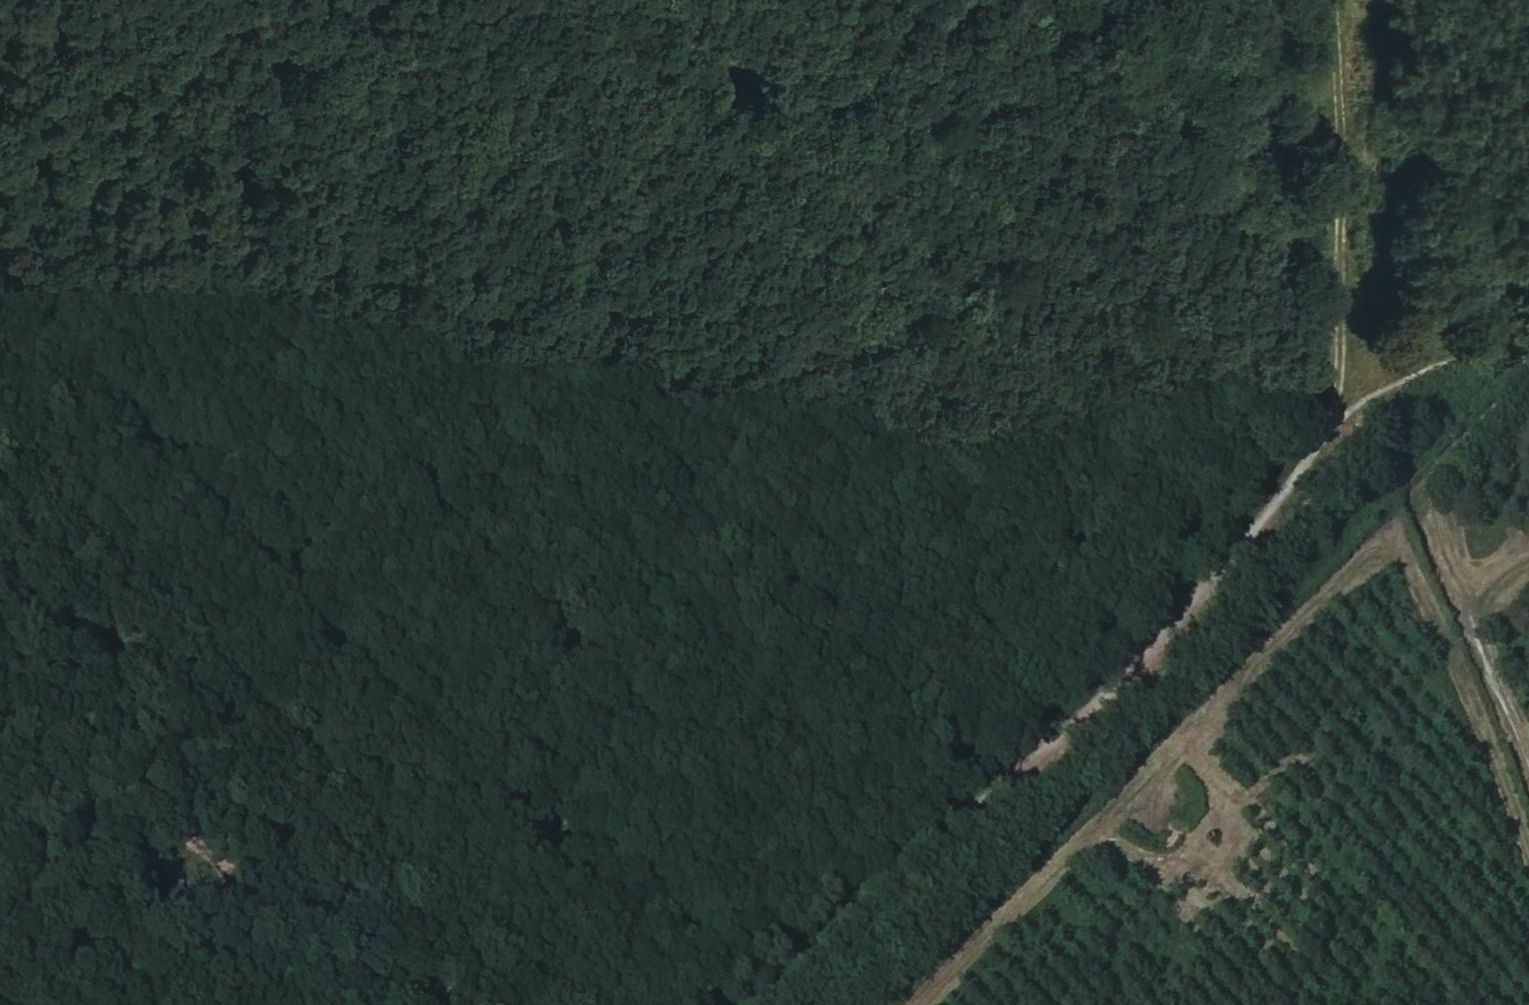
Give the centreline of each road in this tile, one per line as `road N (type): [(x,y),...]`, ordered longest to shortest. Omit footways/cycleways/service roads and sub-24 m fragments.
road 1 (track): [(785,1004),(1255,524),(1326,434),(1340,399),(1341,360),(1336,0)]

